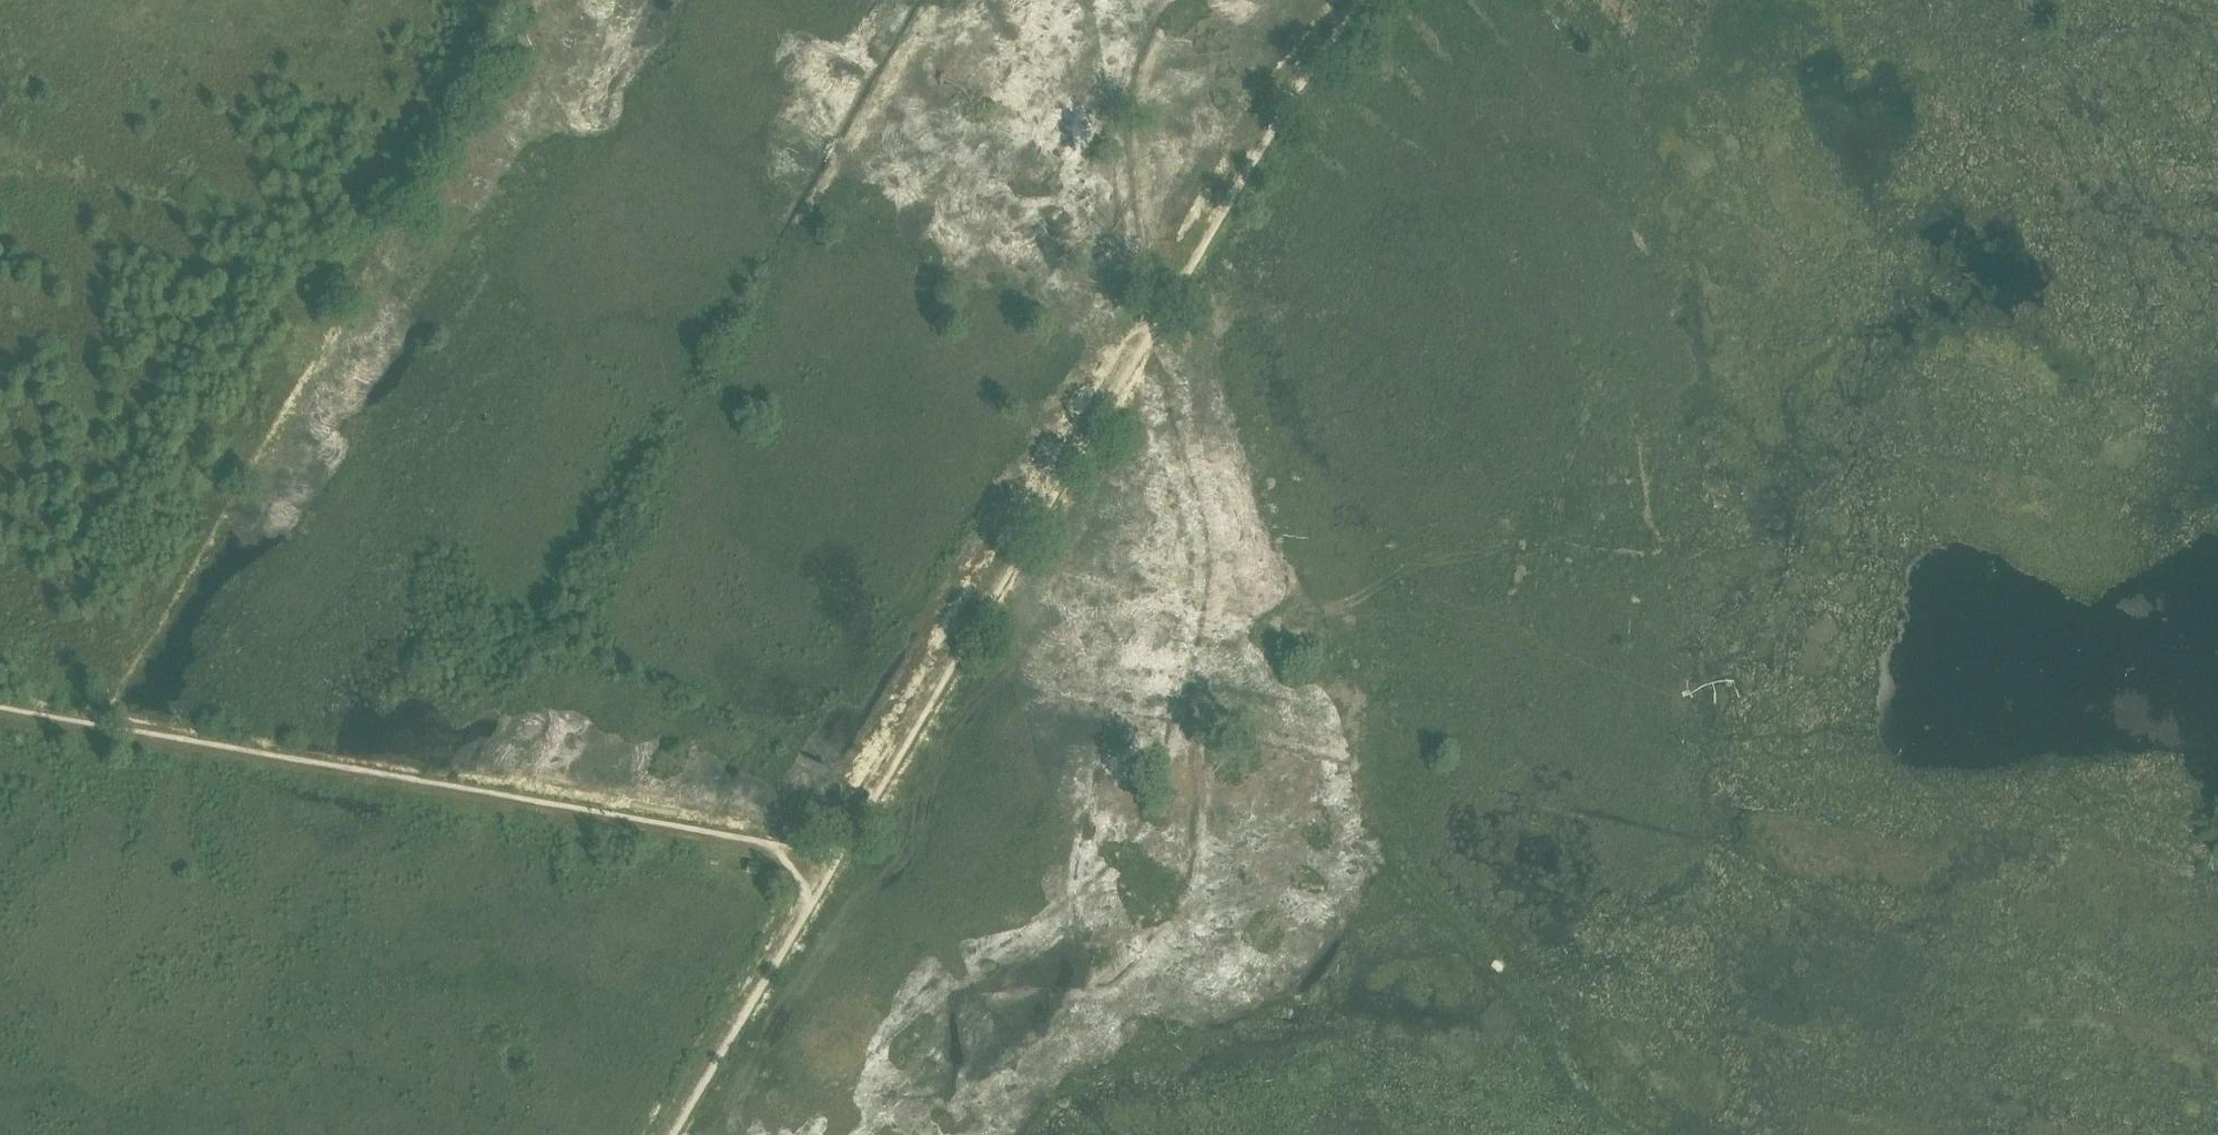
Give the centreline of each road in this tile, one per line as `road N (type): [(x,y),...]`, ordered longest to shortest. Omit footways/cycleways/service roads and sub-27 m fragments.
road 1 (track): [(1347,0),(661,1134)]

